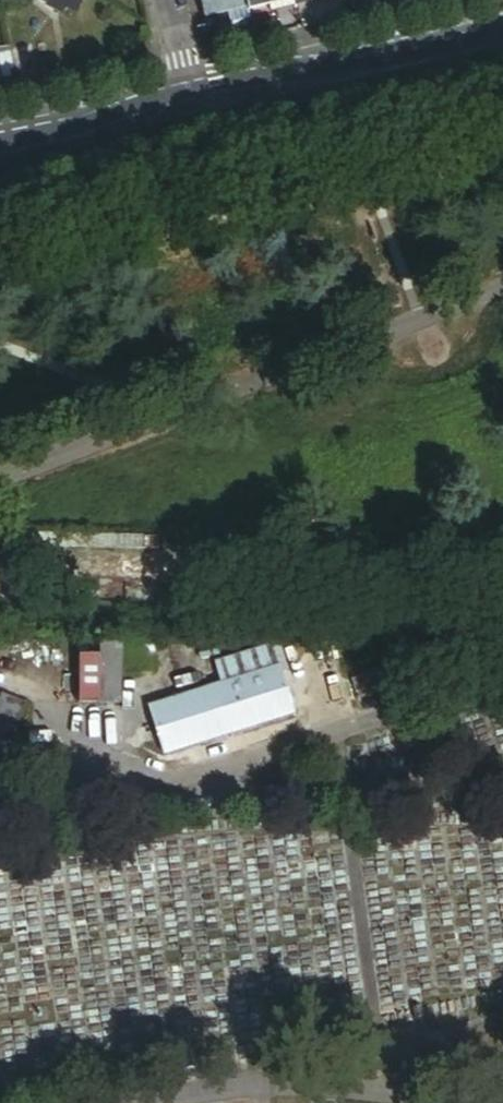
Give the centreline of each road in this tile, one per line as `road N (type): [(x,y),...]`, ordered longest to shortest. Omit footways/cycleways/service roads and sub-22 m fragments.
road 1 (tertiary): [(502,39),(196,109)]
road 2 (tertiary): [(196,109),(0,151)]

